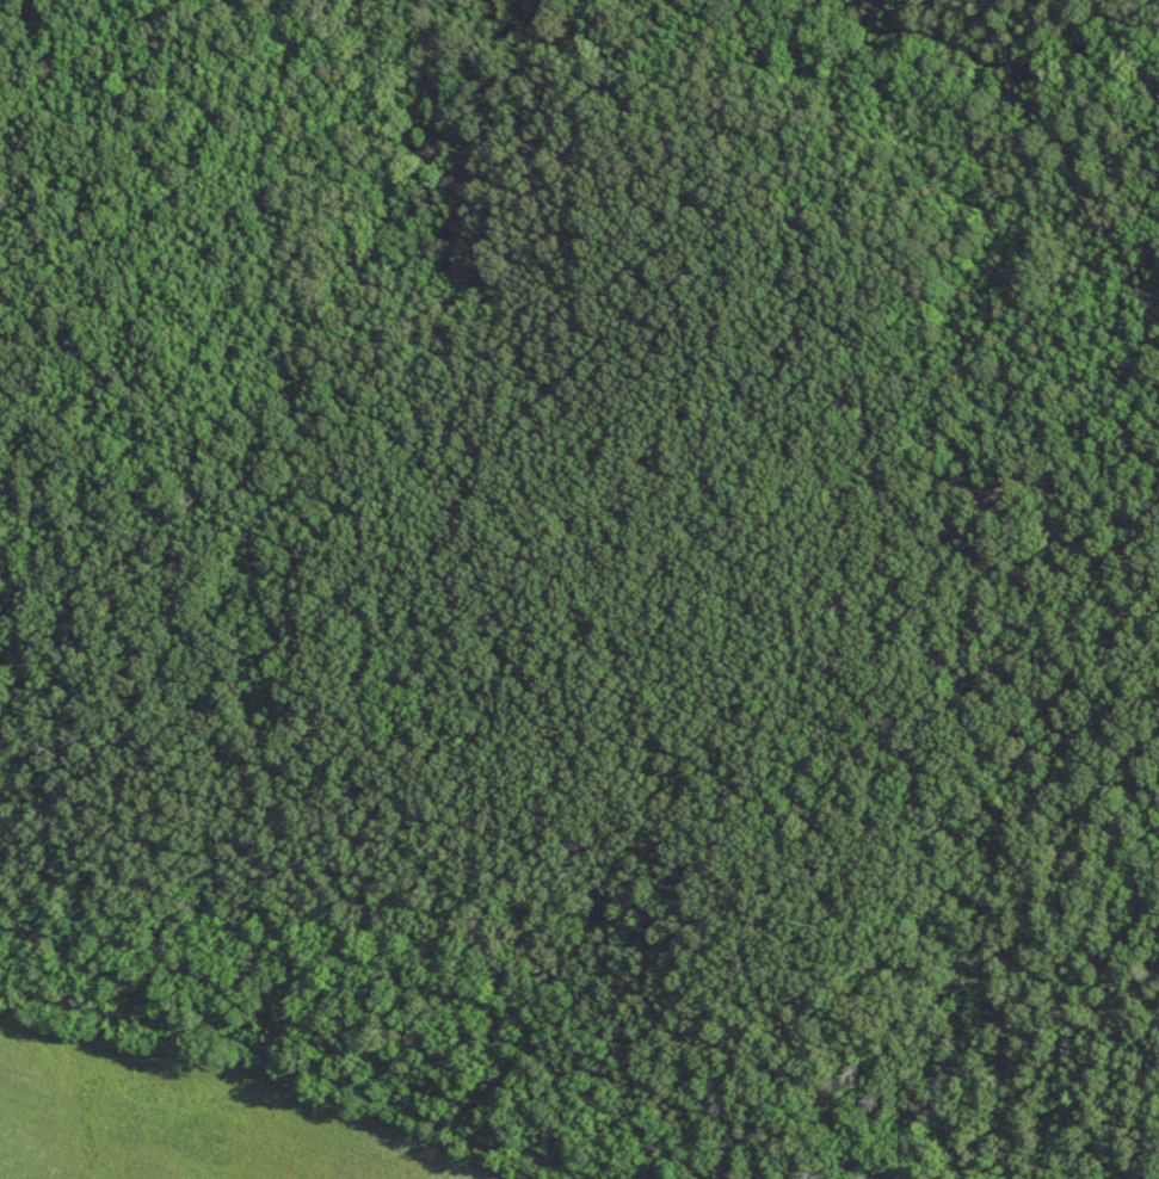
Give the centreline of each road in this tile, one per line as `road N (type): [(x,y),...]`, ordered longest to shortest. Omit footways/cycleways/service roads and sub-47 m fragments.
road 1 (residential): [(582,1178),(248,1048),(0,981)]

